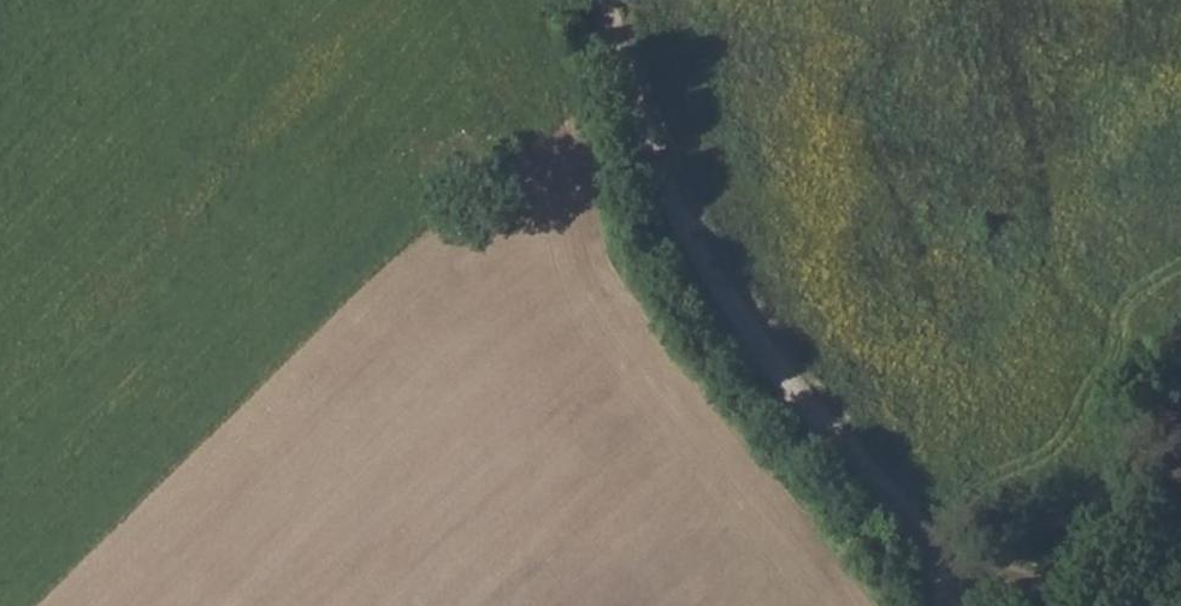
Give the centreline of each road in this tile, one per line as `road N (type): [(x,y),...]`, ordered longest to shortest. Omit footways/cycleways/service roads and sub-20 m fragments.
road 1 (track): [(946,605),(938,557),(898,496),(764,361),(654,174),(606,0)]

